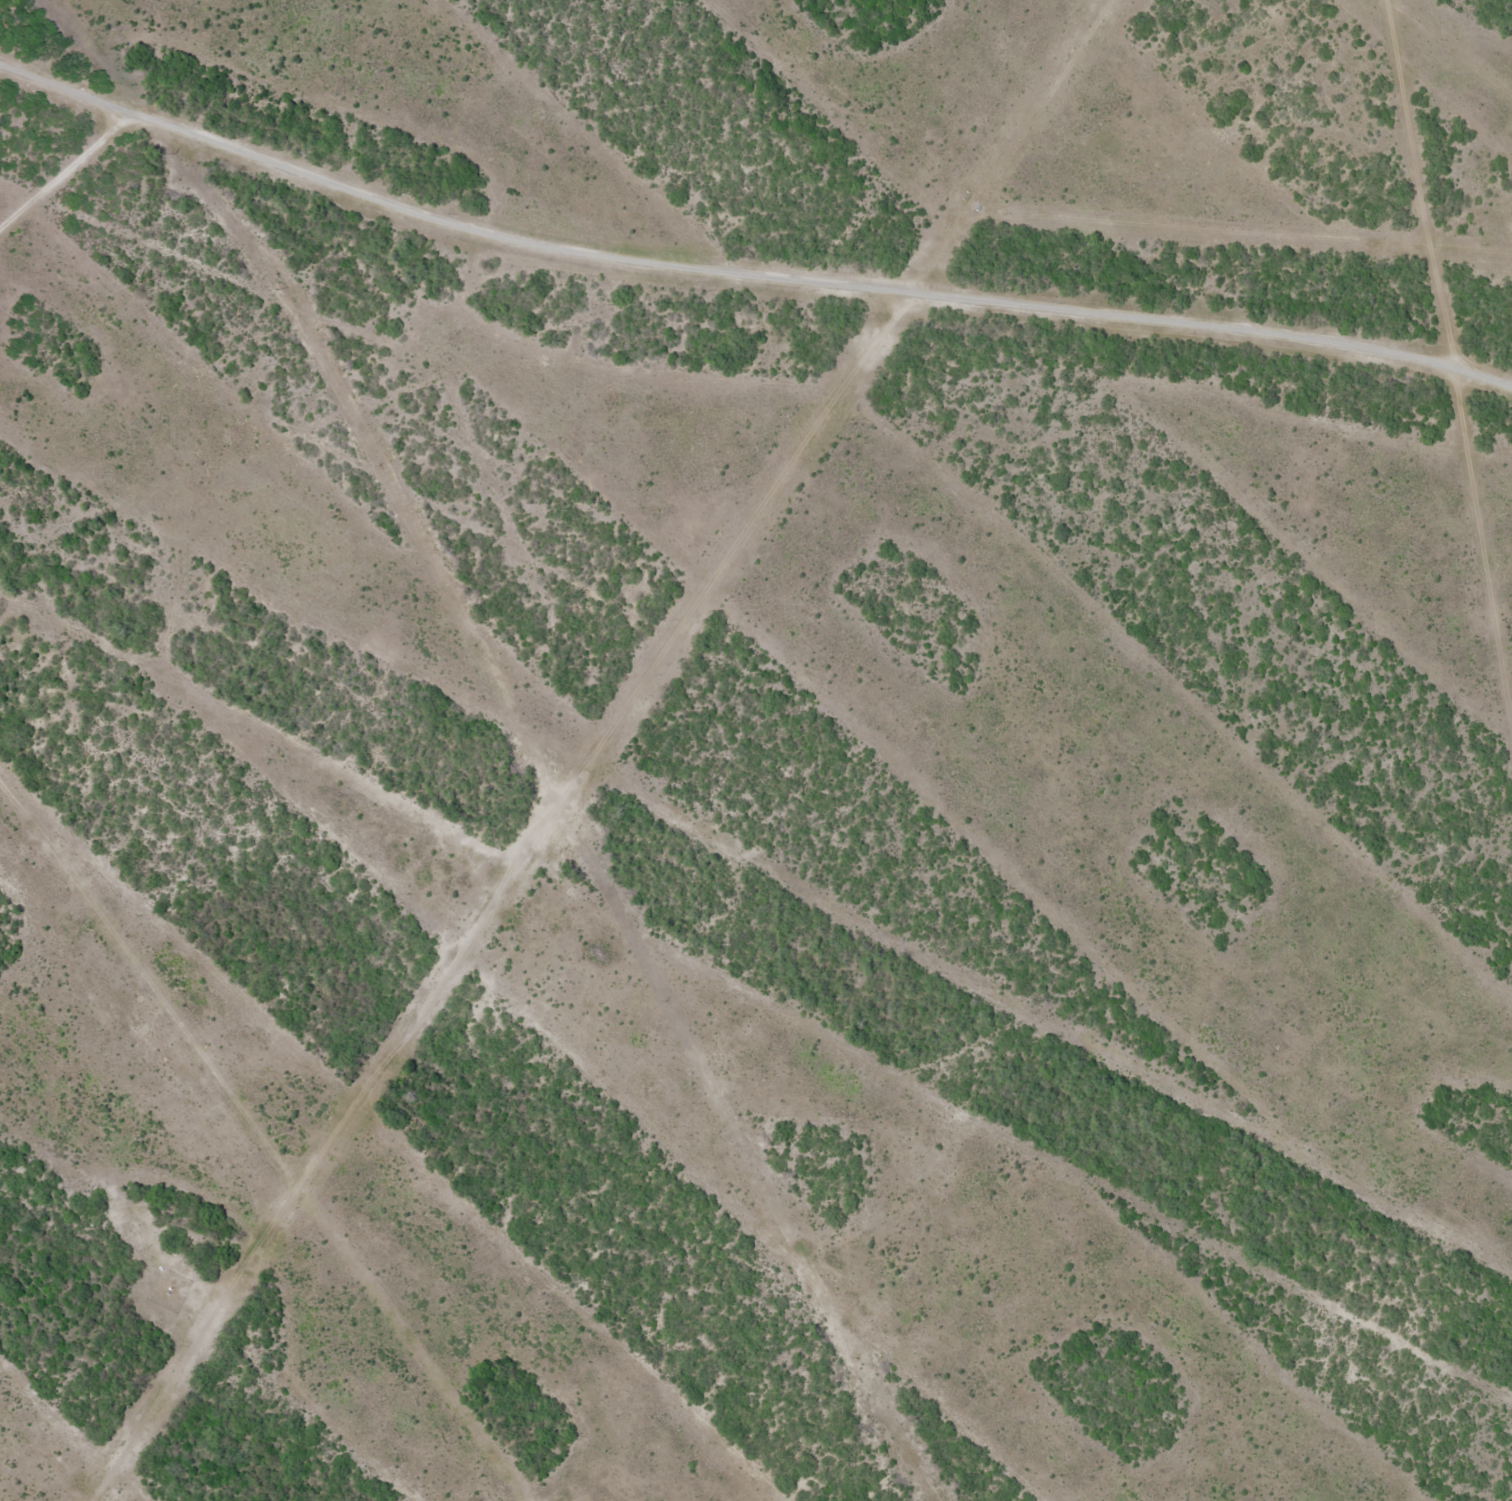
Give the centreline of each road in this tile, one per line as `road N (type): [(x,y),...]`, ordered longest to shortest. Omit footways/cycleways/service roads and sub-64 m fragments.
road 1 (residential): [(0,63),(532,251),(959,310),(1440,358),(1511,384)]

